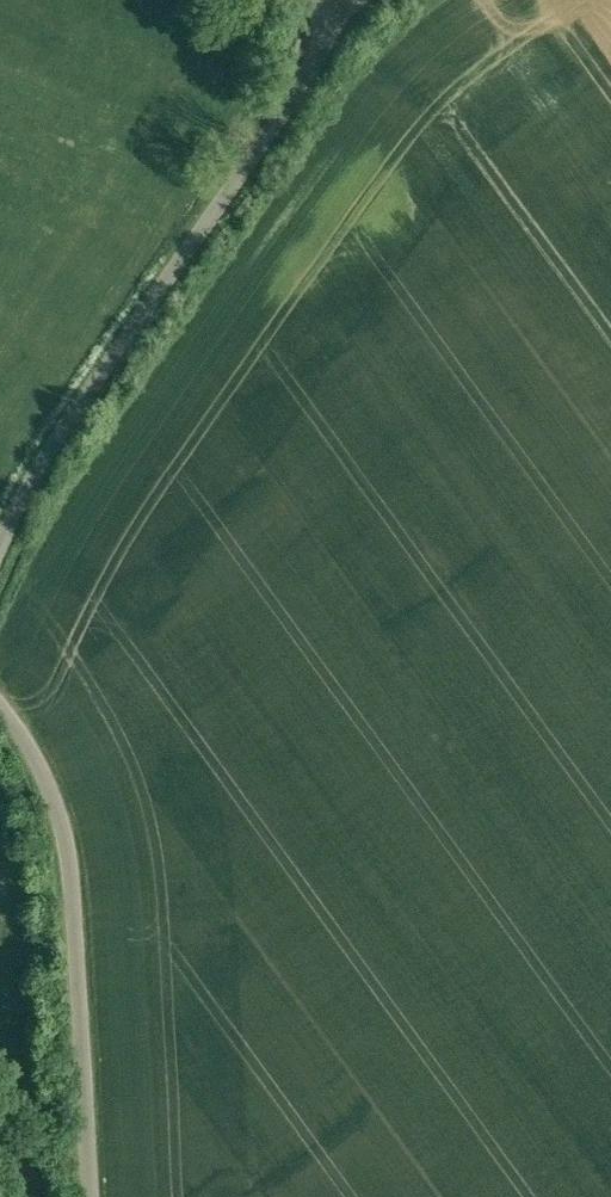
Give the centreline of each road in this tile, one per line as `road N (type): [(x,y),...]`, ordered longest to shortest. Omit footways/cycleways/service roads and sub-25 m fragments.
road 1 (residential): [(344,0),(286,108),(30,483),(0,546)]
road 2 (residential): [(87,1196),(73,875),(45,772),(0,706)]

